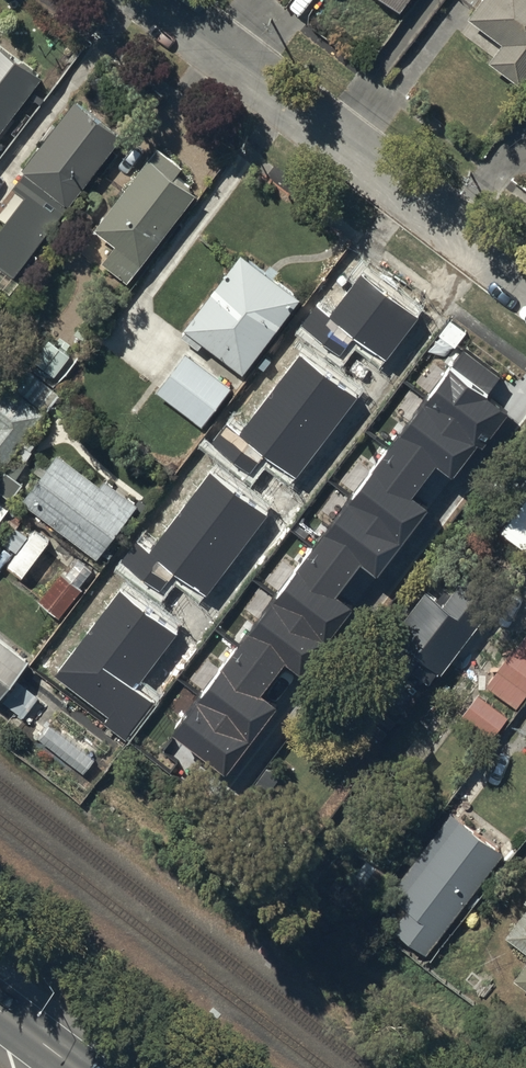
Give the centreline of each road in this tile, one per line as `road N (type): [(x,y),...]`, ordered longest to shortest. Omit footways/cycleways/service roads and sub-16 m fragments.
road 1 (residential): [(136,0),(525,294)]

